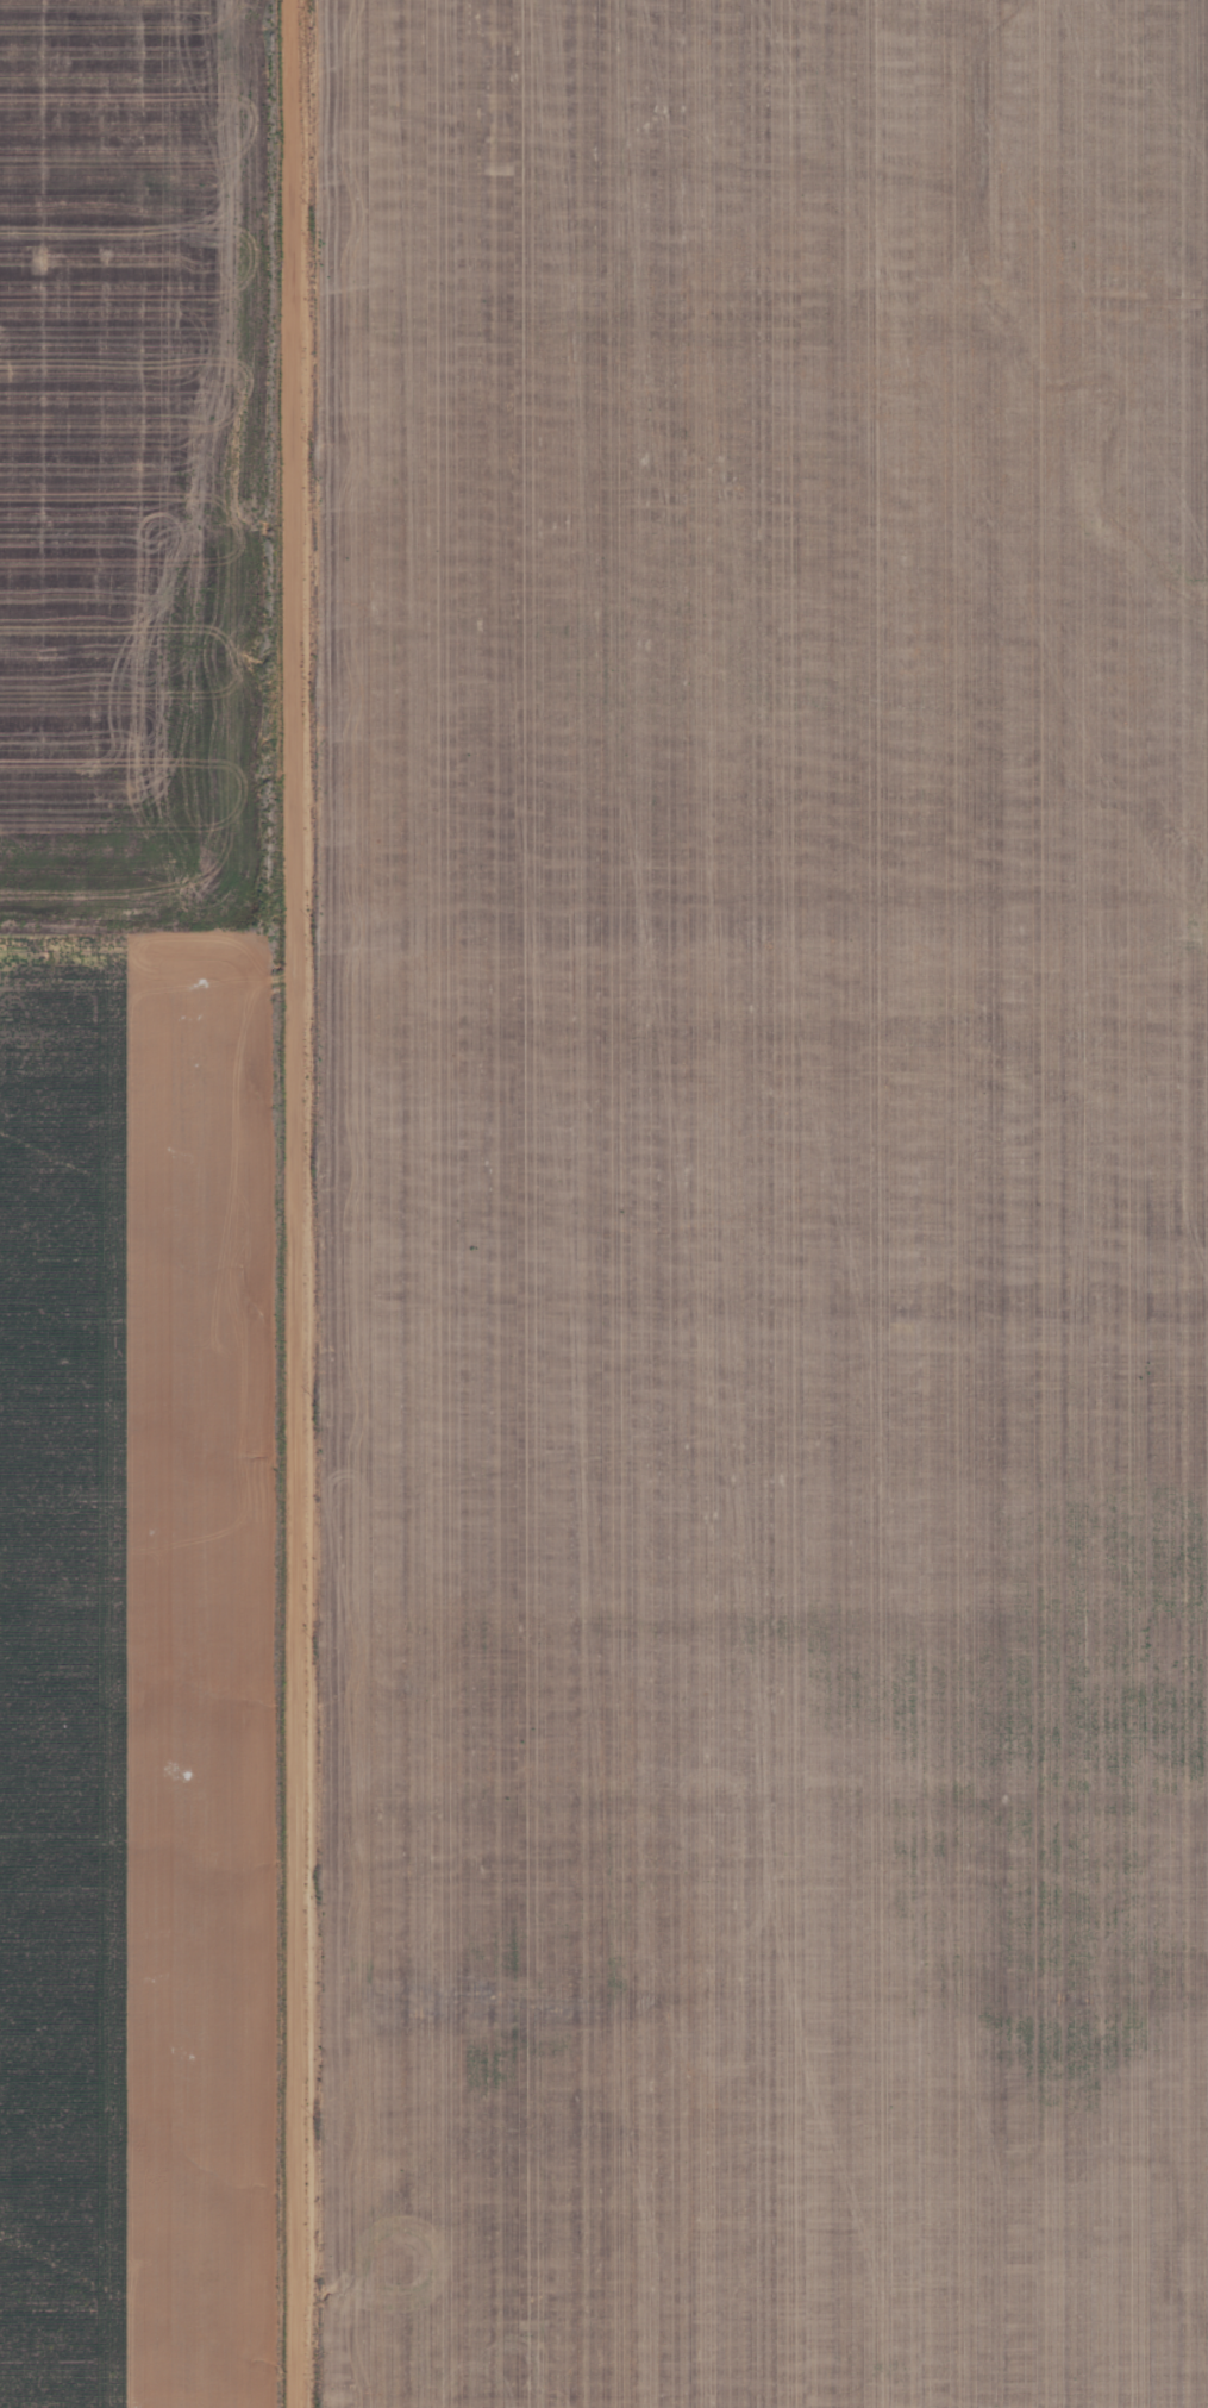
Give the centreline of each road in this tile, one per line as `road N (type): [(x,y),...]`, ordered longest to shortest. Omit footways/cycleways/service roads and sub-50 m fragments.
road 1 (residential): [(305,2407),(301,0)]
road 2 (residential): [(301,201),(98,152),(0,154)]

